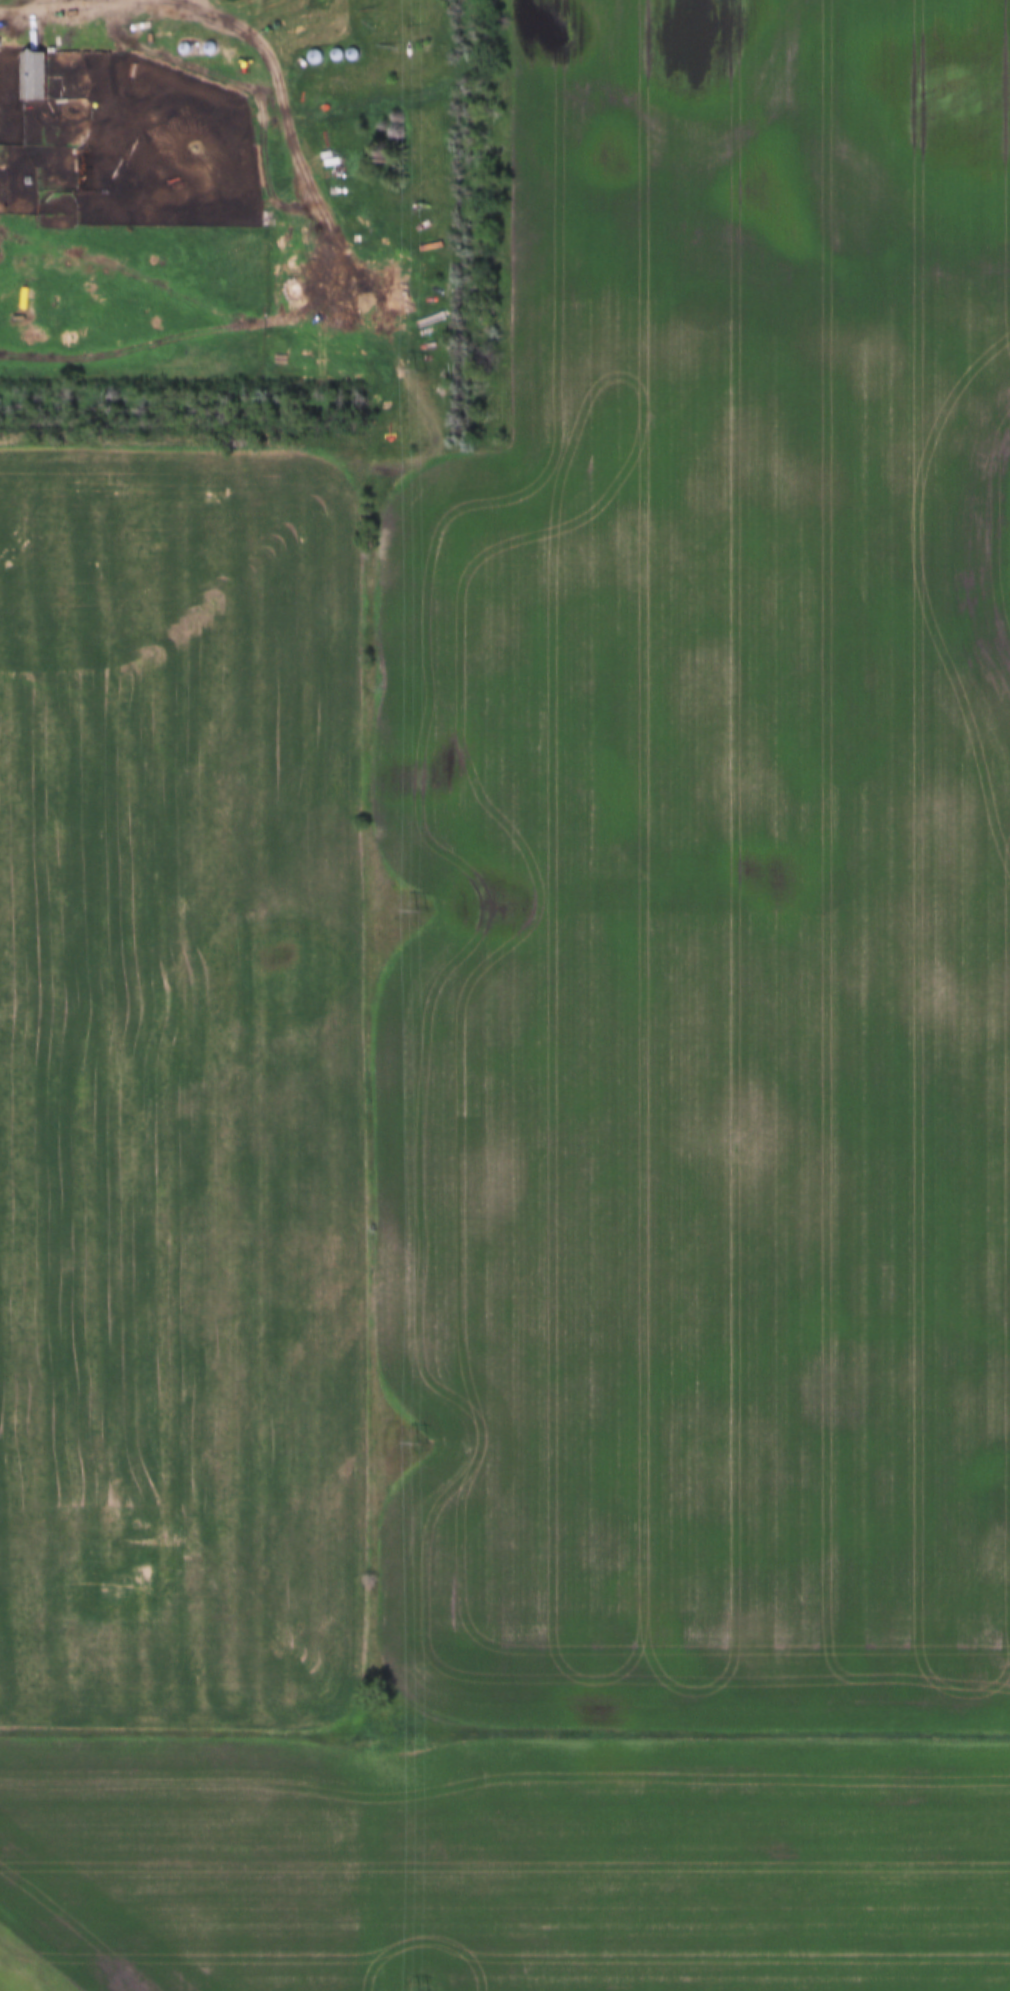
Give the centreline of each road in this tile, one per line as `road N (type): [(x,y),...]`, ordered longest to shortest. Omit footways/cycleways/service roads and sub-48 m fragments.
road 1 (track): [(205,0),(260,37),(299,128),(325,227),(441,445),(420,461),(0,447)]

